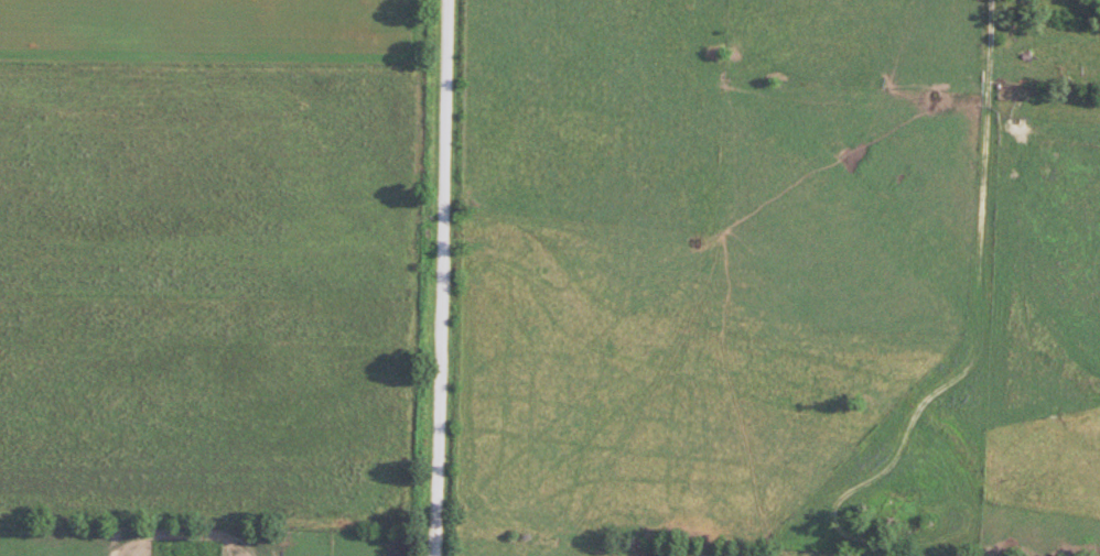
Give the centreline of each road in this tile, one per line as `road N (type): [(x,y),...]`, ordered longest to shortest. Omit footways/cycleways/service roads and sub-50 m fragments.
road 1 (residential): [(437,555),(450,0)]
road 2 (residential): [(995,0),(981,347),(970,369),(913,424),(880,479)]

